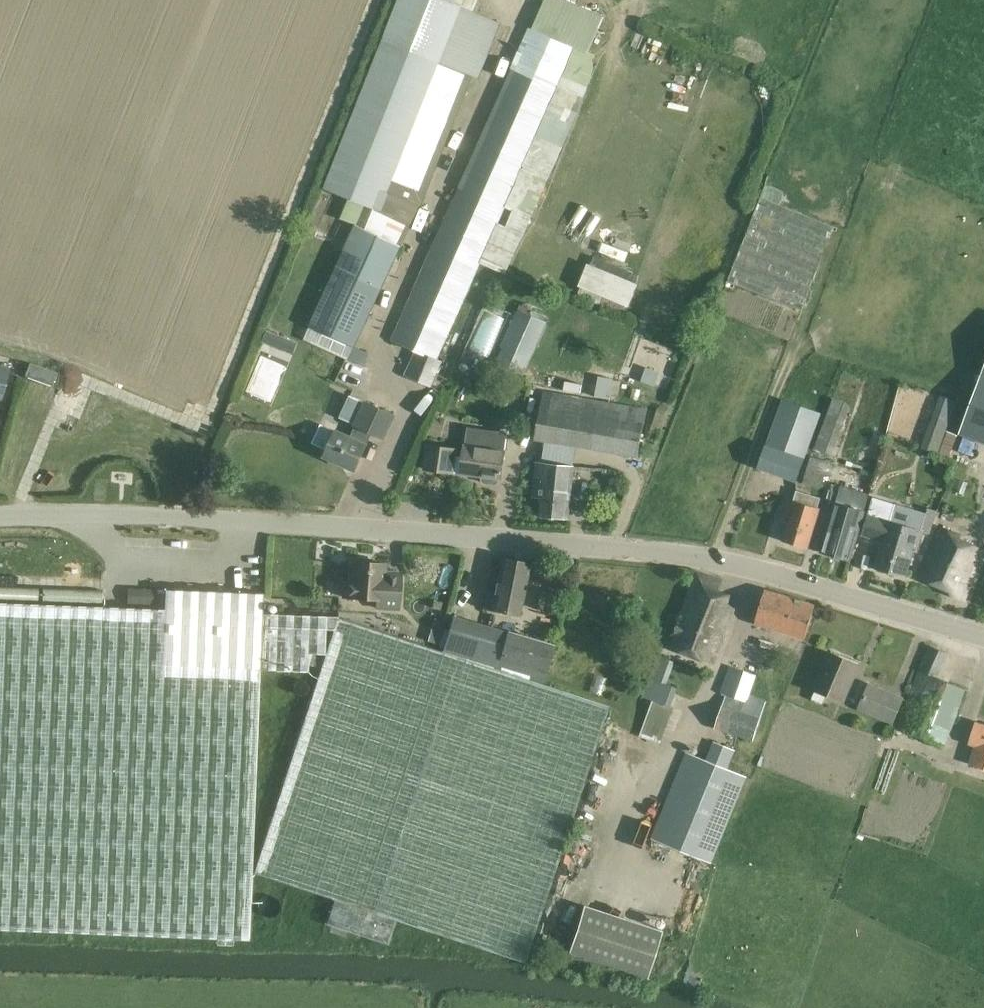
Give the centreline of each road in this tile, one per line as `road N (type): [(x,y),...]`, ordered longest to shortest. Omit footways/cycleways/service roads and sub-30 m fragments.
road 1 (unclassified): [(983,637),(763,568),(672,554),(372,528),(0,516)]

